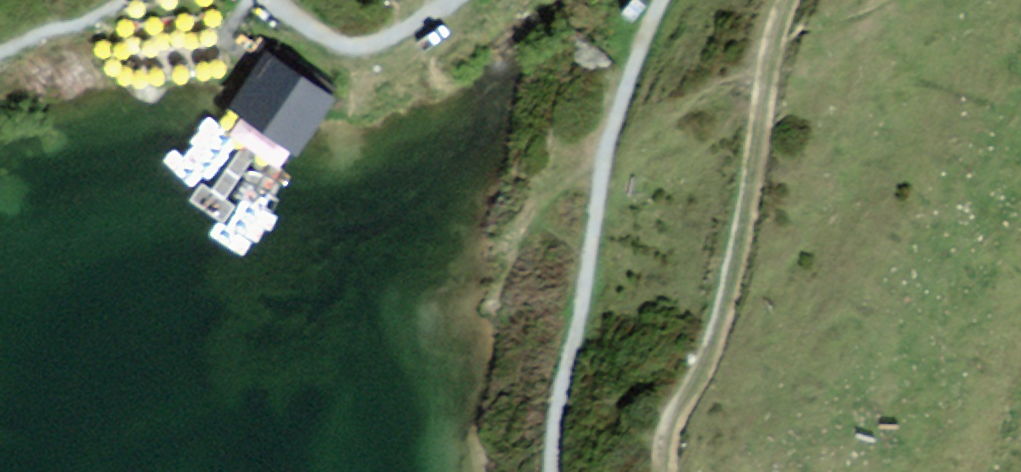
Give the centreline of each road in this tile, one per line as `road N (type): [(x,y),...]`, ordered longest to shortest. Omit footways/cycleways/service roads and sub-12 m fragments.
road 1 (track): [(789,0),(721,340),(671,429),(667,471)]
road 2 (track): [(661,0),(607,144),(577,332),(551,424),(552,471)]
road 3 (track): [(271,0),(338,44),(359,47),(384,46),(452,0)]
road 4 (track): [(0,55),(132,0)]

